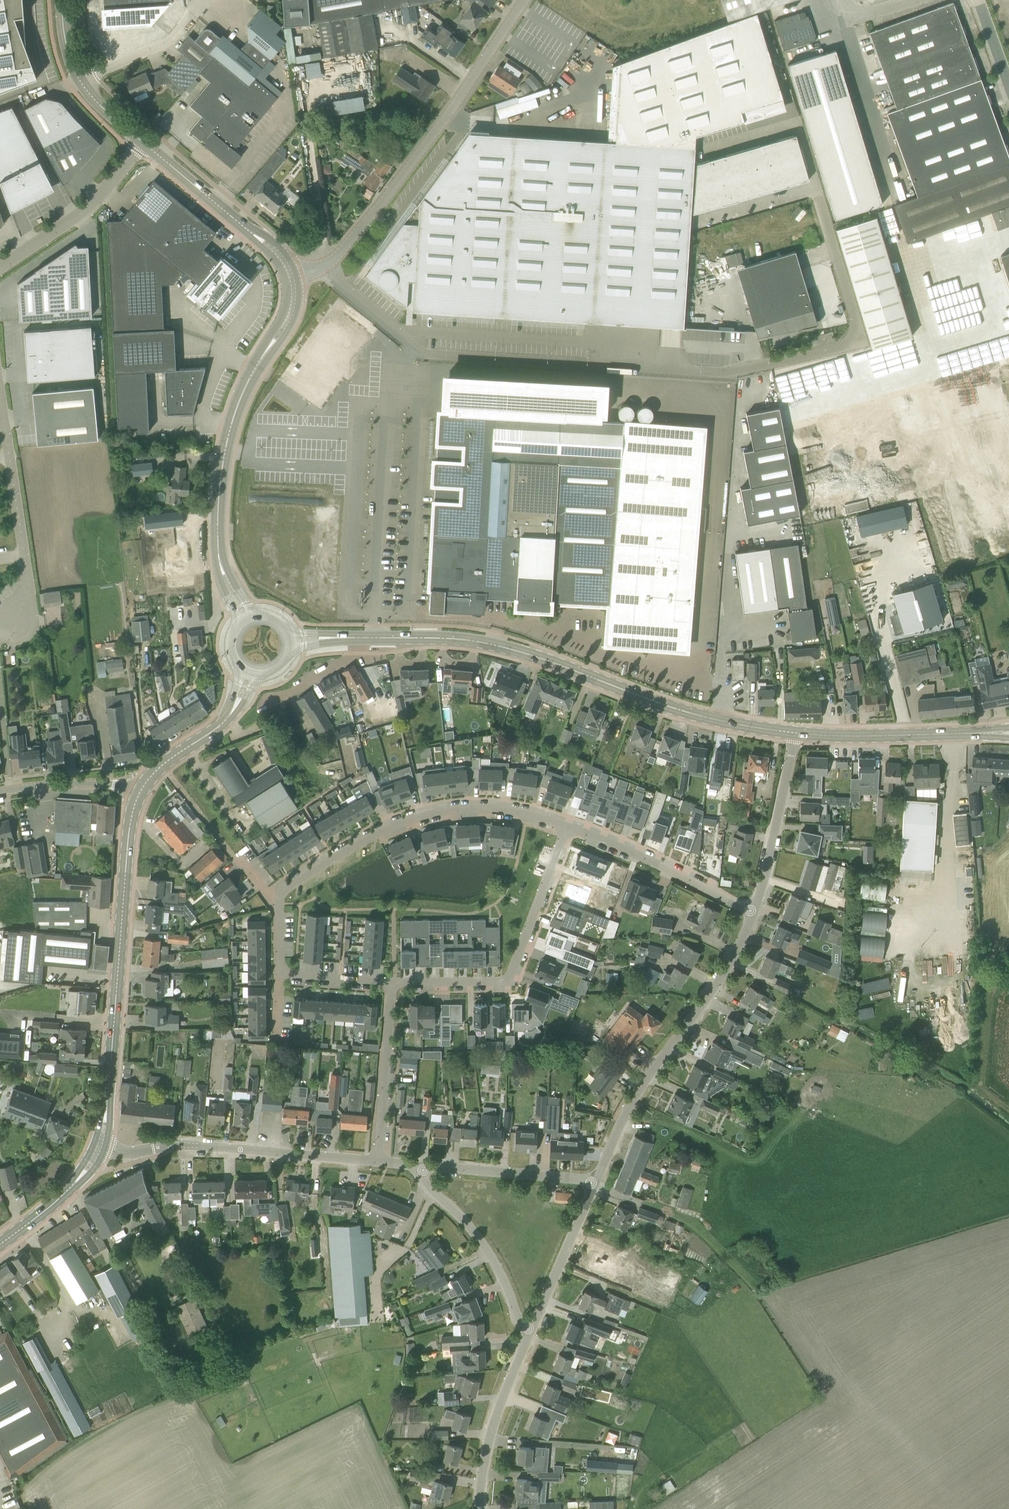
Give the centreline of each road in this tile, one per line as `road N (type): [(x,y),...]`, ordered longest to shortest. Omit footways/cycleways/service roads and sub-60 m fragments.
road 1 (unclassified): [(326,266),(429,357),(722,377),(854,345),(858,335),(816,190)]
road 2 (tertiary): [(356,638),(485,642),(711,719),(795,734)]
road 3 (secondary): [(96,1143),(140,796)]
road 4 (unclassified): [(326,266),(430,141),(526,0)]
road 5 (residential): [(566,828),(498,809),(421,816),(323,863),(285,888),(278,902)]
road 6 (residential): [(591,1183),(620,1123),(724,978),(752,913)]
road 7 (residential): [(378,1162),(96,1143)]
road 8 (residential): [(392,986),(512,979),(566,828)]
road 9 (residential): [(0,396),(25,568),(10,624)]
road 10 (secondary): [(265,353),(226,442),(218,519),(224,573)]
road 11 (tertiary): [(795,734),(1008,734)]
road 12 (residential): [(752,913),(566,828)]
road 13 (unclassified): [(531,1330),(515,1321),(510,1294),(477,1236),(429,1190),(425,1167)]
road 14 (unclassified): [(143,143),(89,208),(0,269)]
road 15 (unclassified): [(478,1508),(490,1437),(531,1330)]
road 16 (residential): [(752,913),(795,734)]
road 17 (residential): [(378,1162),(392,986)]
road 18 (residential): [(591,1183),(425,1167)]
road 19 (unclassified): [(531,1330),(591,1183)]
road 20 (secondary): [(256,234),(143,143)]
road 21 (unclassified): [(85,83),(156,50),(188,22),(198,0)]
road 22 (tertiary): [(140,796),(90,784),(0,792)]
road 23 (secondary): [(0,1243),(59,1197),(96,1143)]
road 24 (secondary): [(140,796),(162,766),(231,714)]

